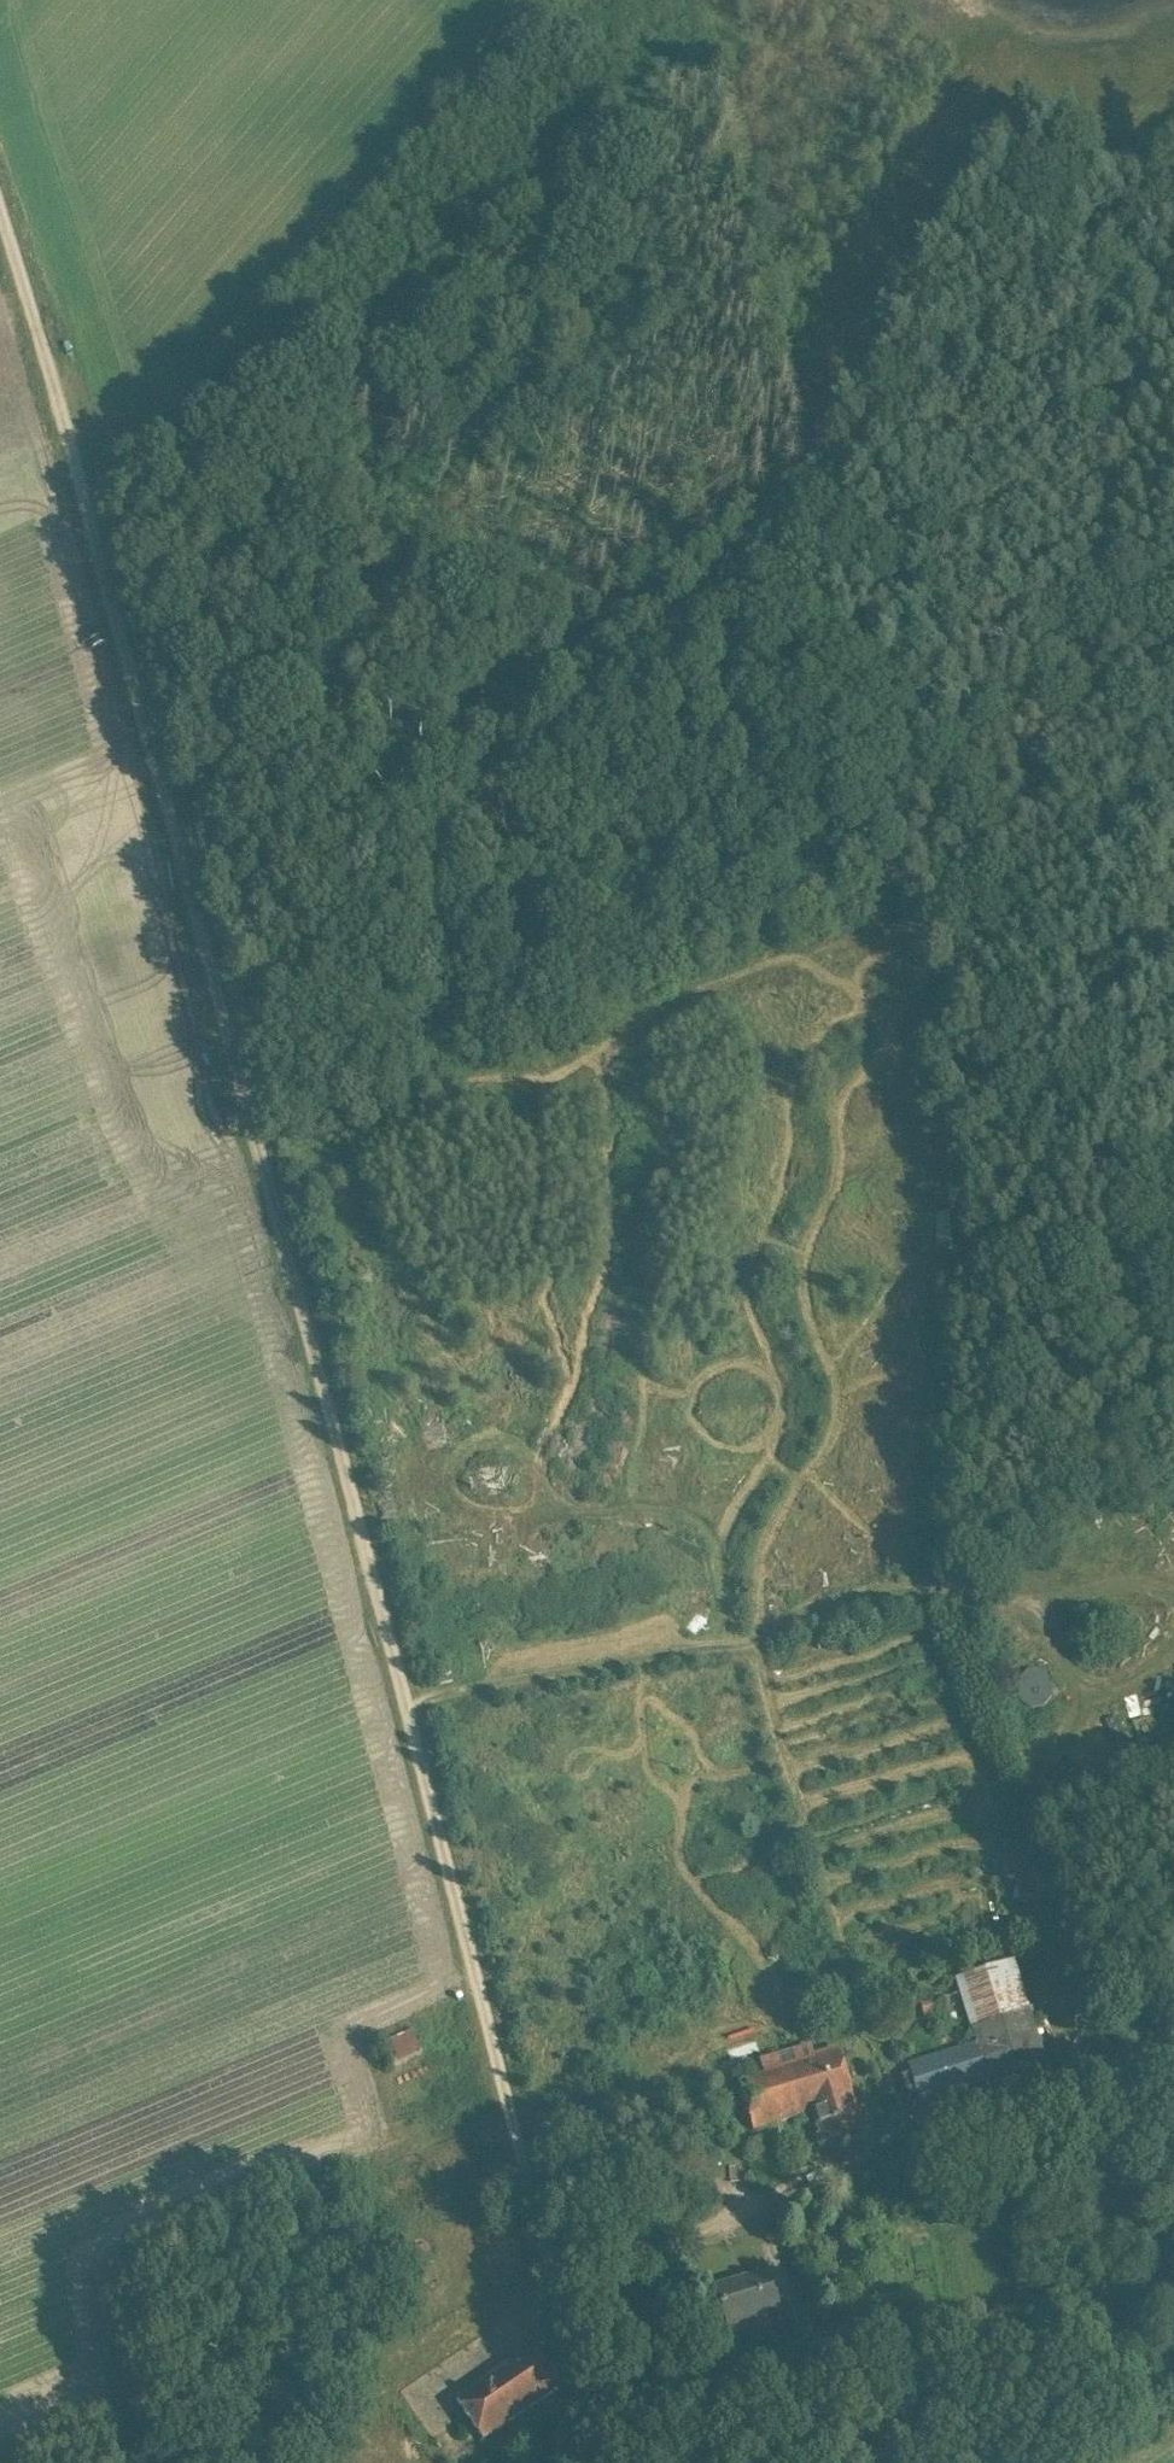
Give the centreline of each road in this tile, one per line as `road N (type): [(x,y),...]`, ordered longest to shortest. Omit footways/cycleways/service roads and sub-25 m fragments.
road 1 (unclassified): [(592,2462),(178,826),(0,222)]
road 2 (track): [(1081,2089),(547,2277)]

